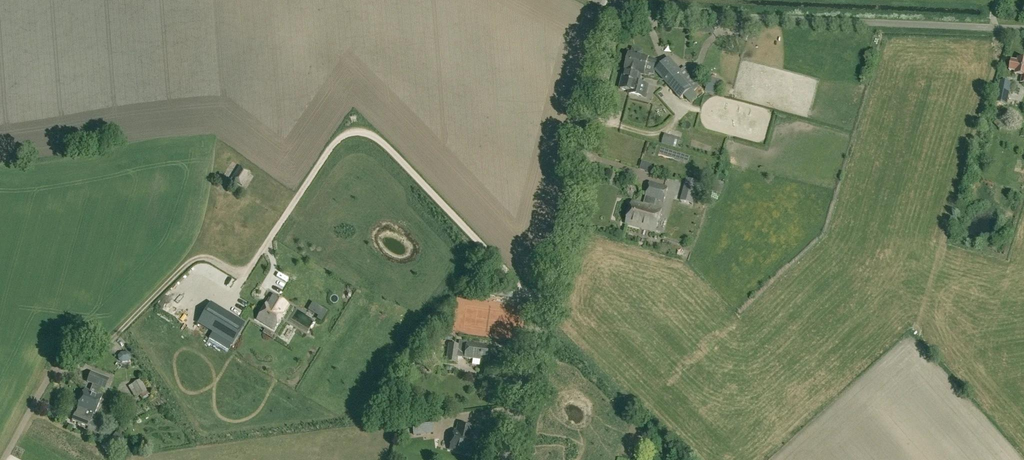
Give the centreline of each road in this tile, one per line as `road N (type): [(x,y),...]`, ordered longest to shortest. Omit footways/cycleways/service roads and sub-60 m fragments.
road 1 (track): [(546,312),(378,138),(357,129),(339,139),(250,273),(195,261),(96,355)]
road 2 (tertiary): [(507,459),(622,14)]
road 3 (unclassified): [(622,14),(1023,28)]
road 4 (unclassified): [(6,459),(55,372),(96,355)]

